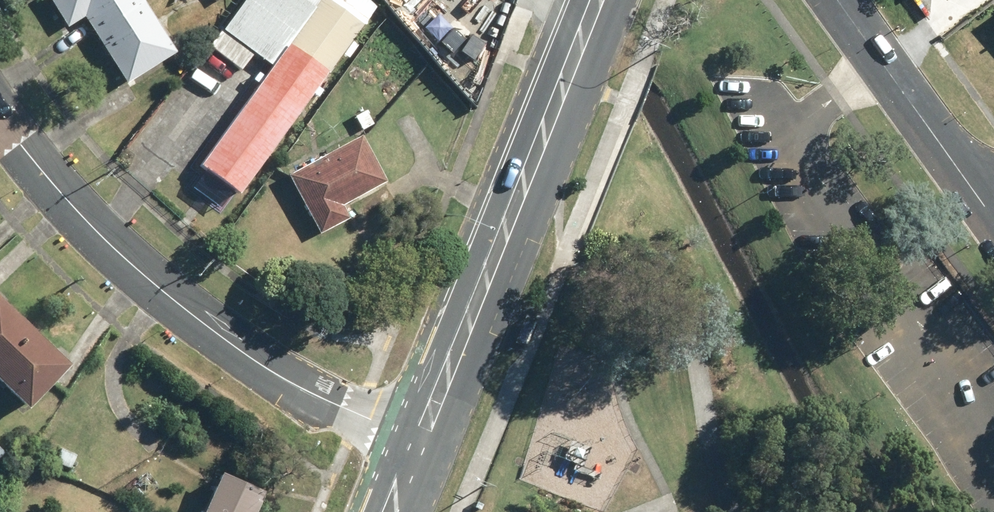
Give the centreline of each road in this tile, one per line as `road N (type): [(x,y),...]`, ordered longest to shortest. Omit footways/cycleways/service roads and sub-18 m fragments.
road 1 (tertiary): [(421,431),(313,397),(200,319),(81,212),(0,114)]
road 2 (primary): [(595,0),(421,431)]
road 3 (residential): [(993,222),(835,0)]

